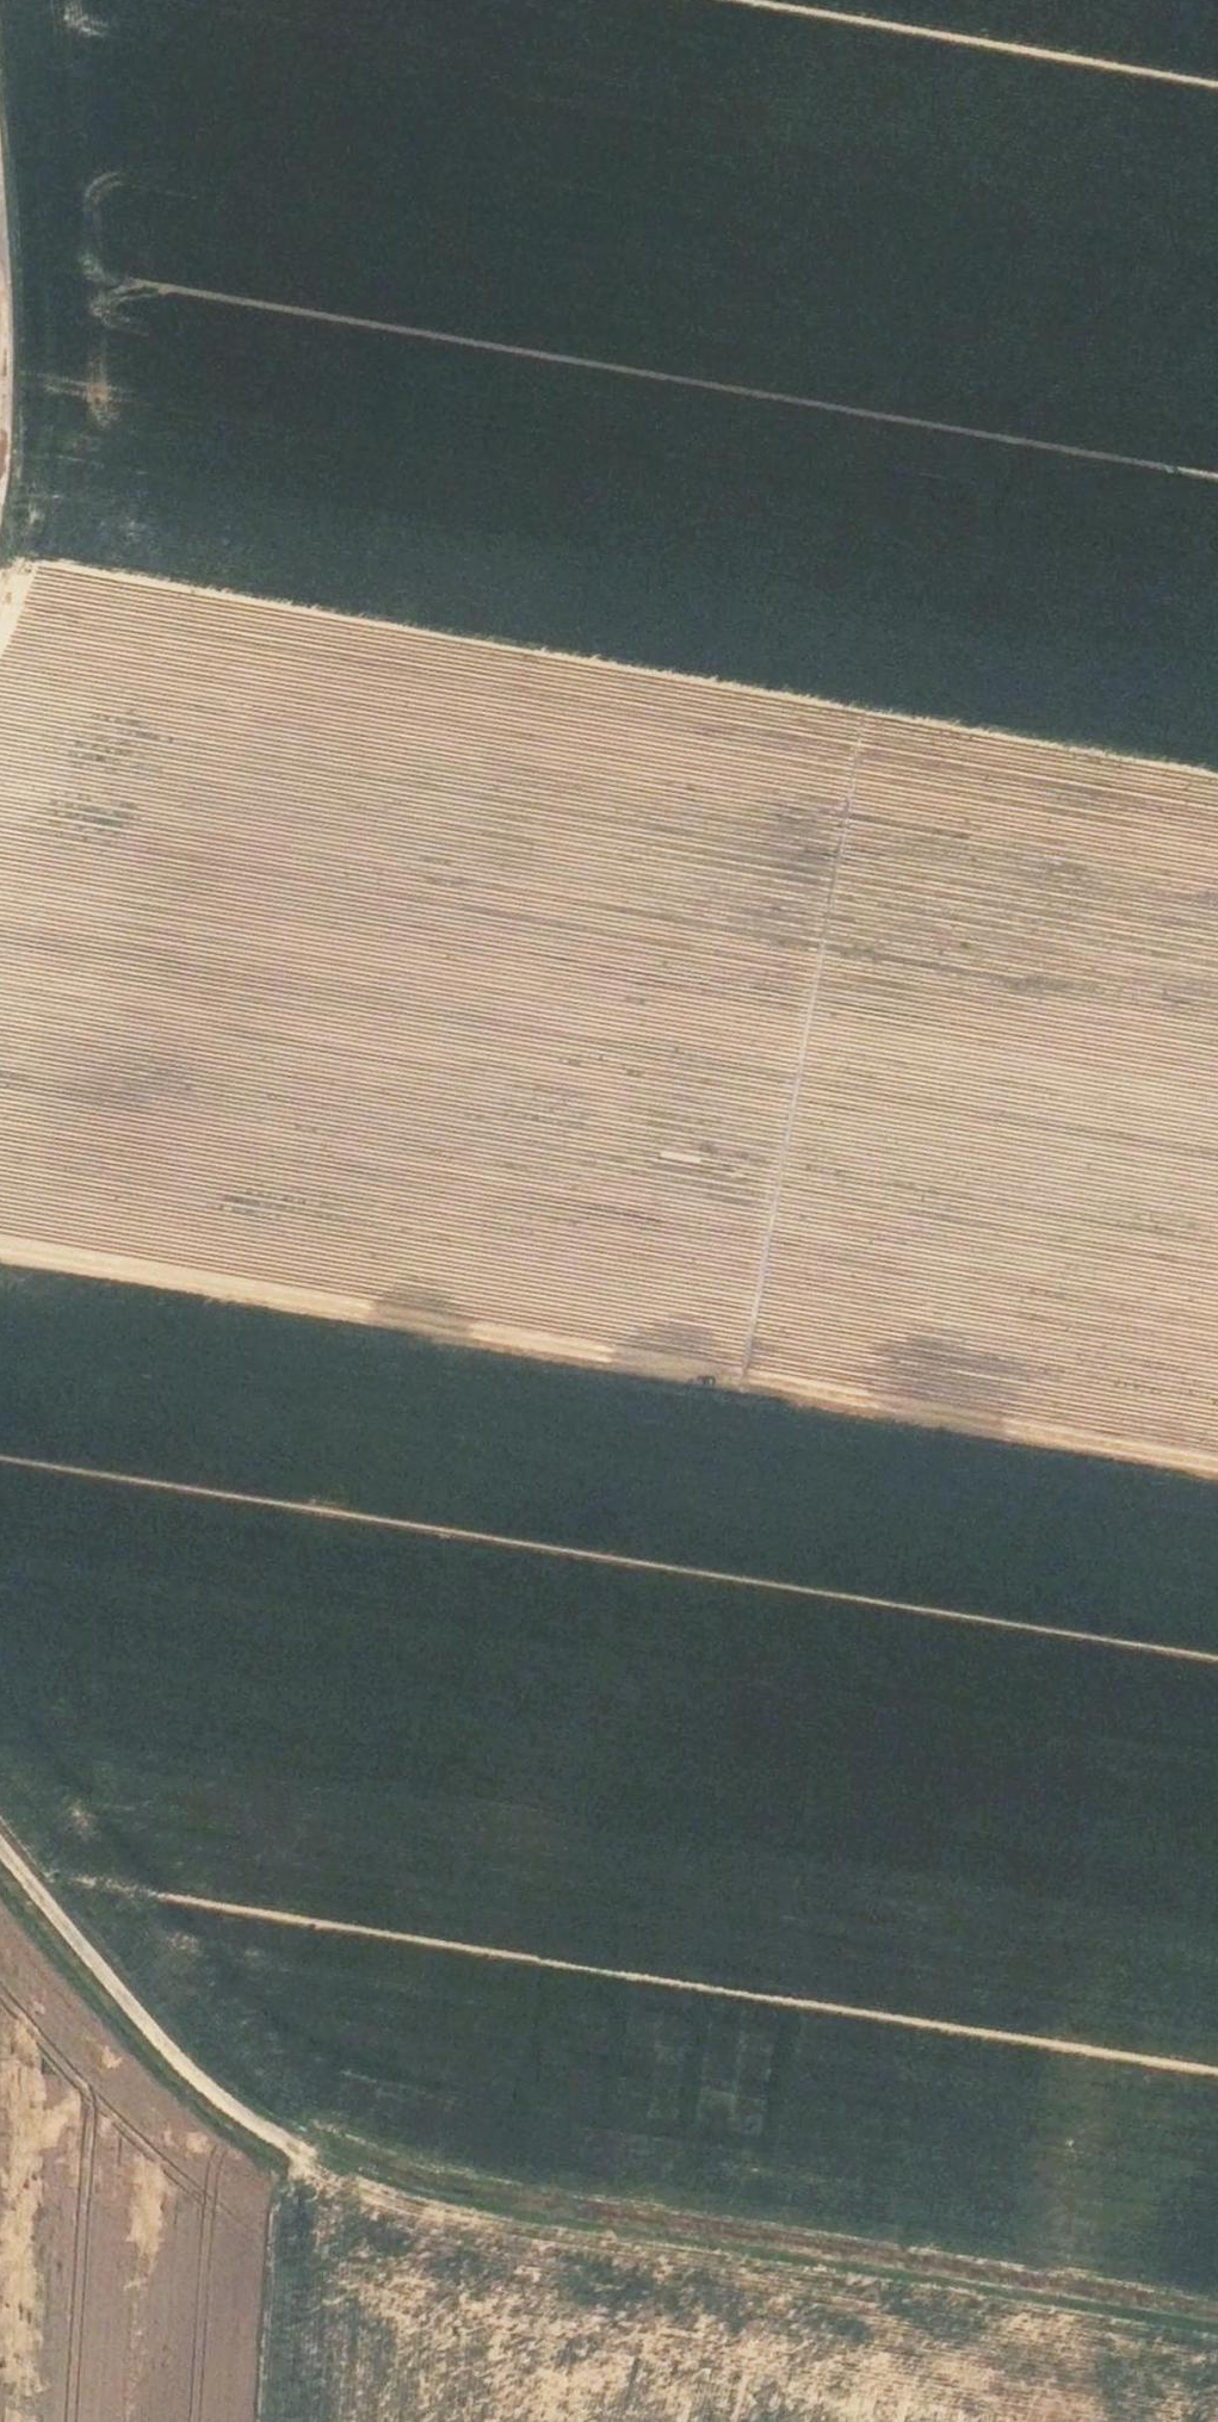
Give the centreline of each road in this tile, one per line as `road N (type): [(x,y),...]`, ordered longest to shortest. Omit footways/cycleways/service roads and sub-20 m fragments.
road 1 (track): [(0,1851),(174,2057),(313,2161)]
road 2 (track): [(0,459),(0,250)]

